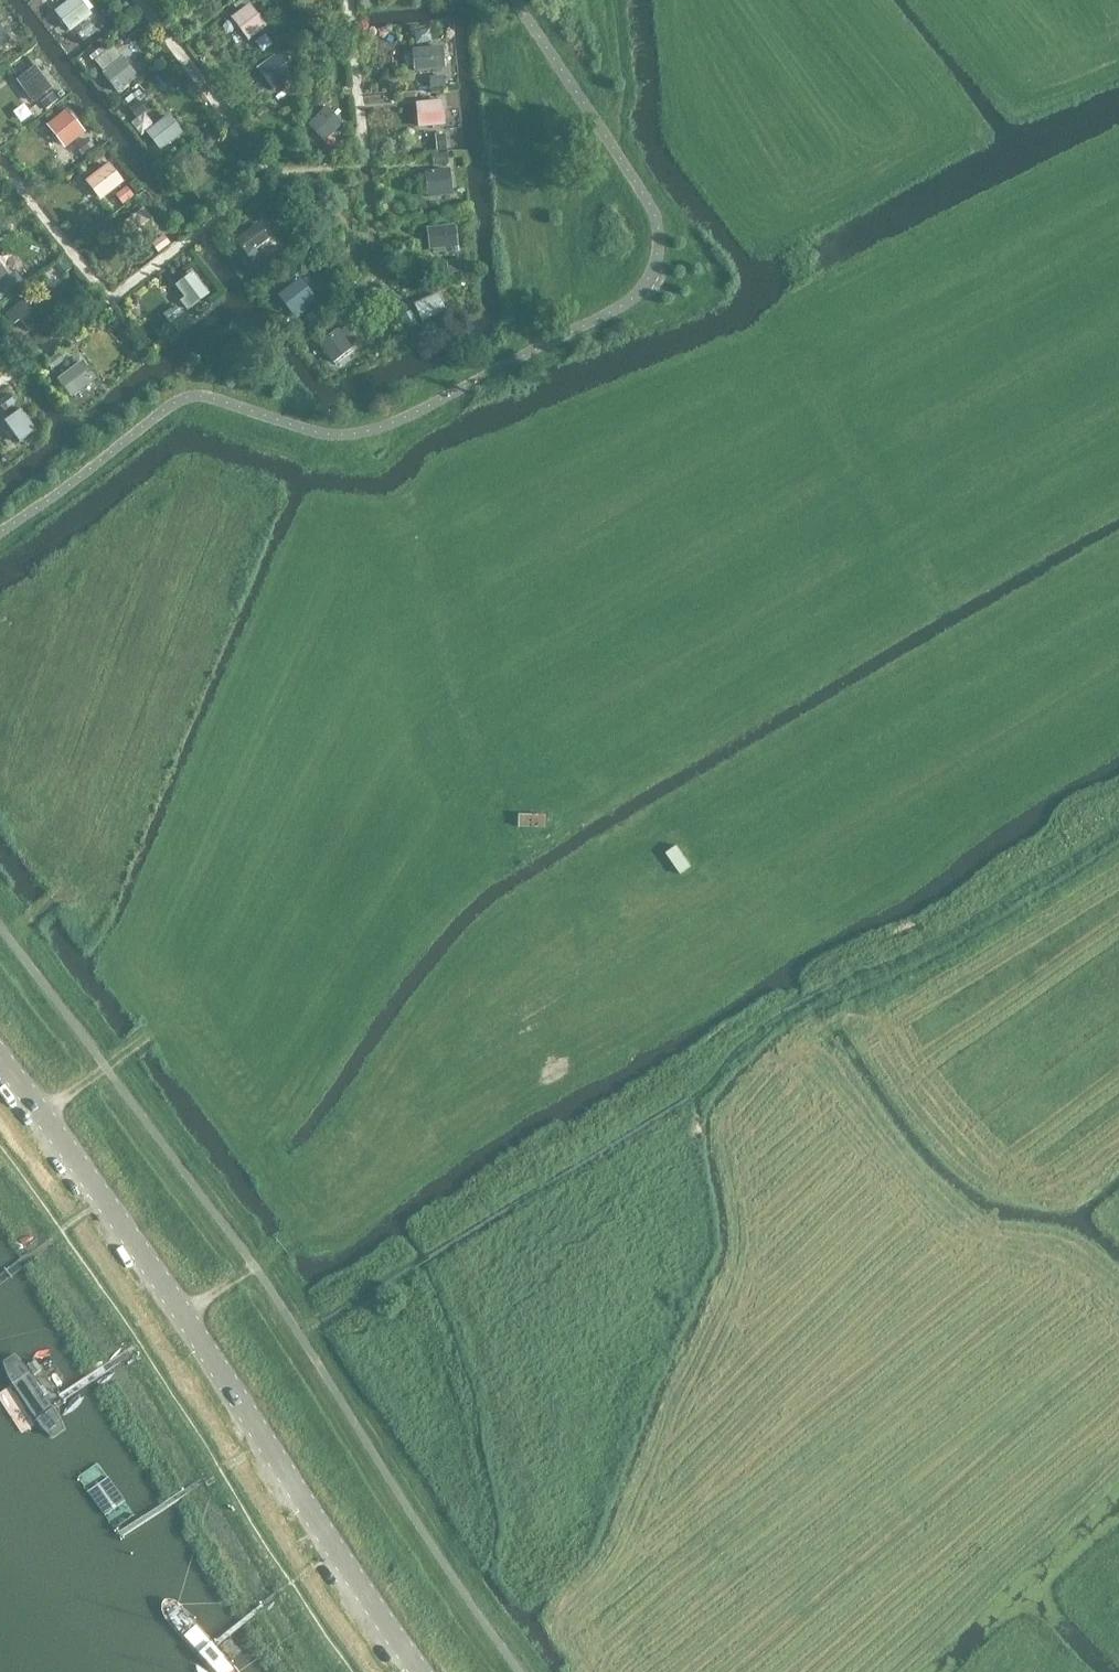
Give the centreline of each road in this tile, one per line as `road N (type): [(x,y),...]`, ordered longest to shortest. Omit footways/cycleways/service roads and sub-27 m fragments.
road 1 (track): [(1118,1310),(1048,1257),(914,1190),(859,1115),(812,1089),(799,1065),(829,1026),(860,1015),(890,1016),(920,1031),(957,1028),(1118,911)]
road 2 (unclassified): [(418,1671),(0,1055)]
road 3 (track): [(254,1268),(315,1222),(495,992)]
road 4 (track): [(43,1113),(152,1033)]

